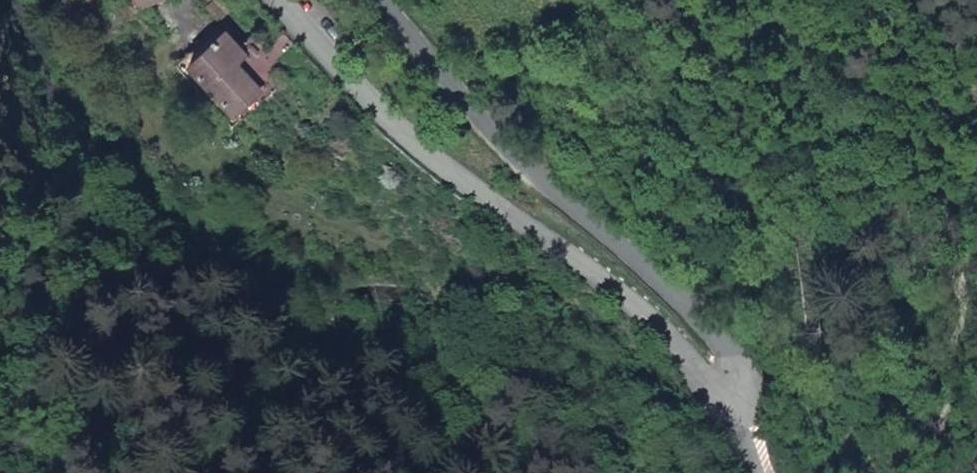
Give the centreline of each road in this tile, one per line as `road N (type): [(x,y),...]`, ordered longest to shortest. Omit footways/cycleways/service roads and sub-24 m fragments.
road 1 (tertiary): [(283,0),(391,126),(654,325),(752,466)]
road 2 (residential): [(380,0),(463,106),(581,207),(719,347),(752,466)]

